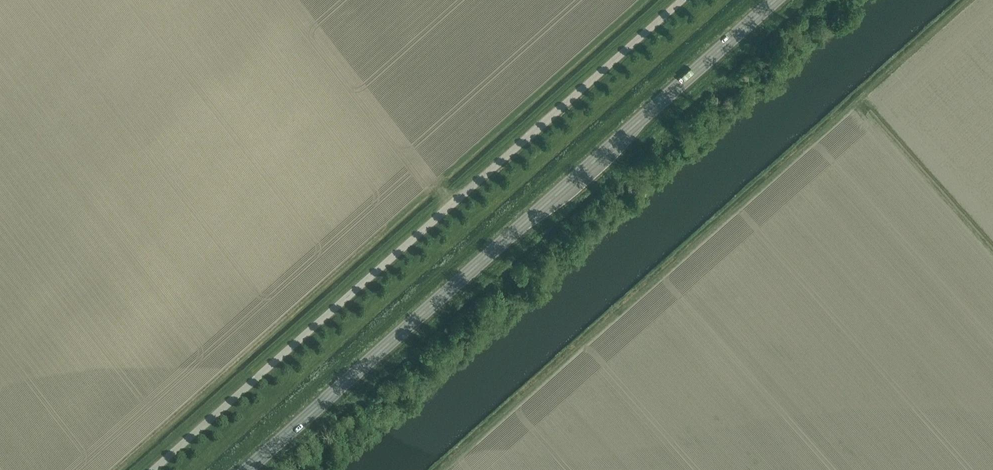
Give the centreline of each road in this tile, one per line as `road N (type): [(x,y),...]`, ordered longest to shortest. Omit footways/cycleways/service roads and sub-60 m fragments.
road 1 (unclassified): [(154,469),(685,0)]
road 2 (trunk): [(247,469),(777,0)]

